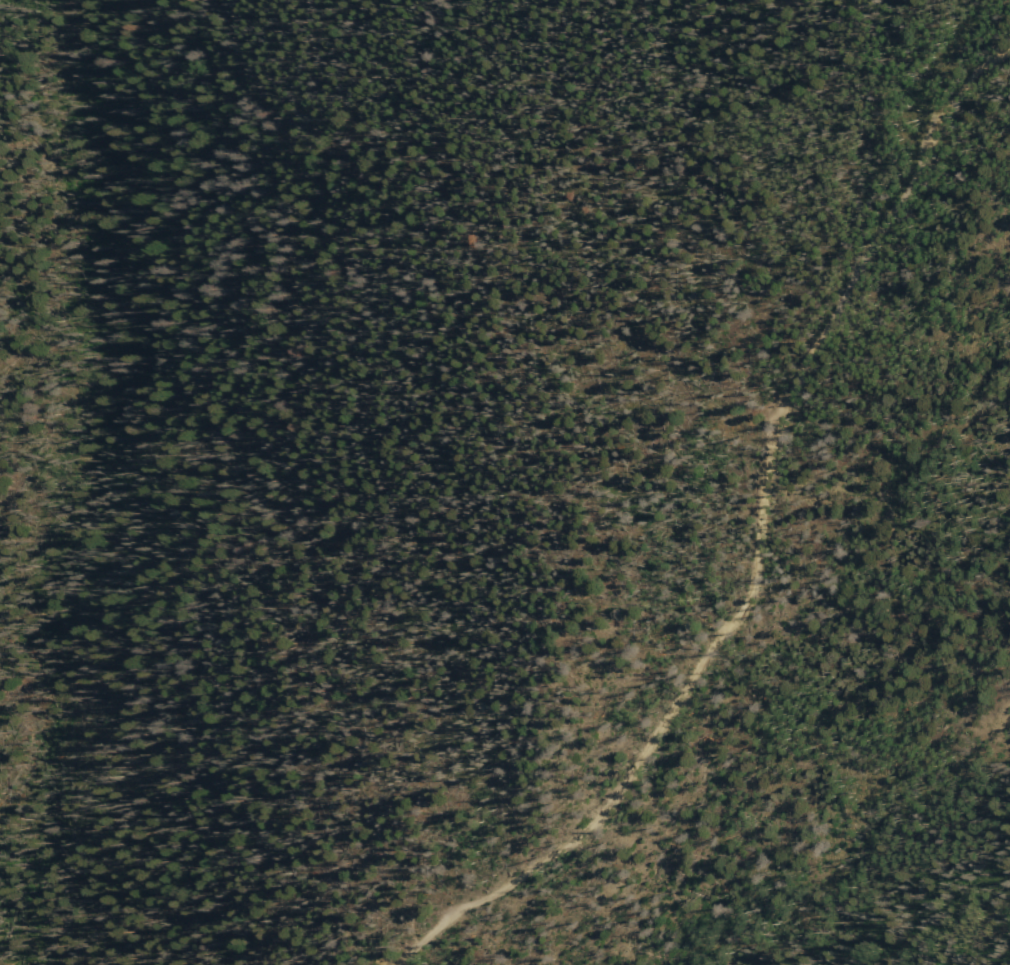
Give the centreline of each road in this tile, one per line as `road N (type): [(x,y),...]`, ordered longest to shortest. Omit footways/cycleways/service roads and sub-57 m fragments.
road 1 (track): [(436,964),(470,929),(550,894),(631,827),(739,650),(769,615),(770,481),(791,400),(954,117),(1009,63)]

